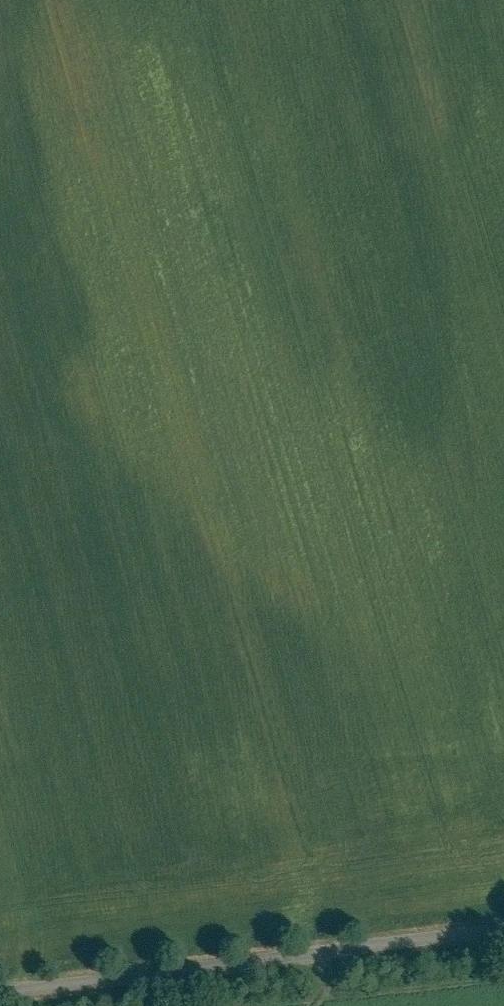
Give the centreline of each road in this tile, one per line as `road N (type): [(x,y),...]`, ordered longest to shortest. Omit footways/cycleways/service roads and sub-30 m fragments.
road 1 (unclassified): [(503,926),(0,989)]

